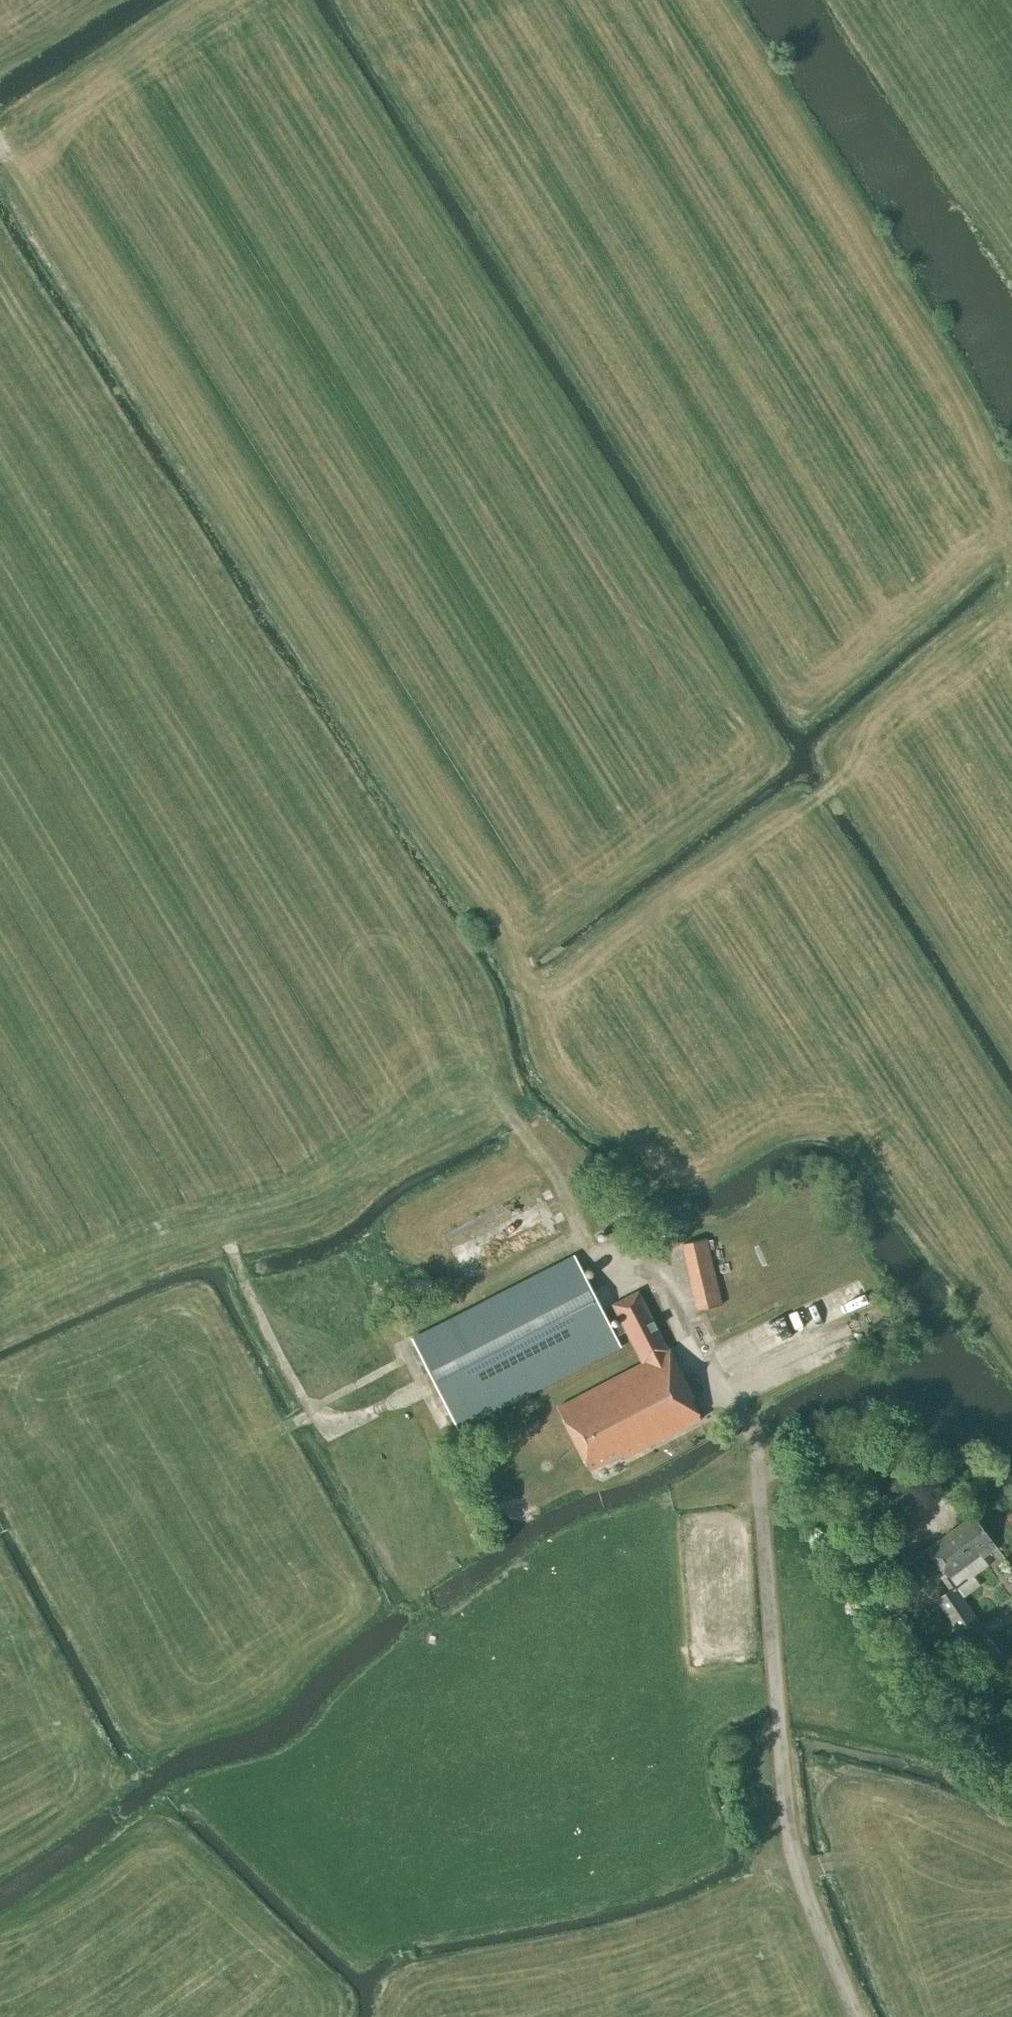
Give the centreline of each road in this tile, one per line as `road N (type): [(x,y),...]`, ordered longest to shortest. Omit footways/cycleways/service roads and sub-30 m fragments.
road 1 (unclassified): [(846,2016),(786,1871),(763,1564),(732,1422)]

